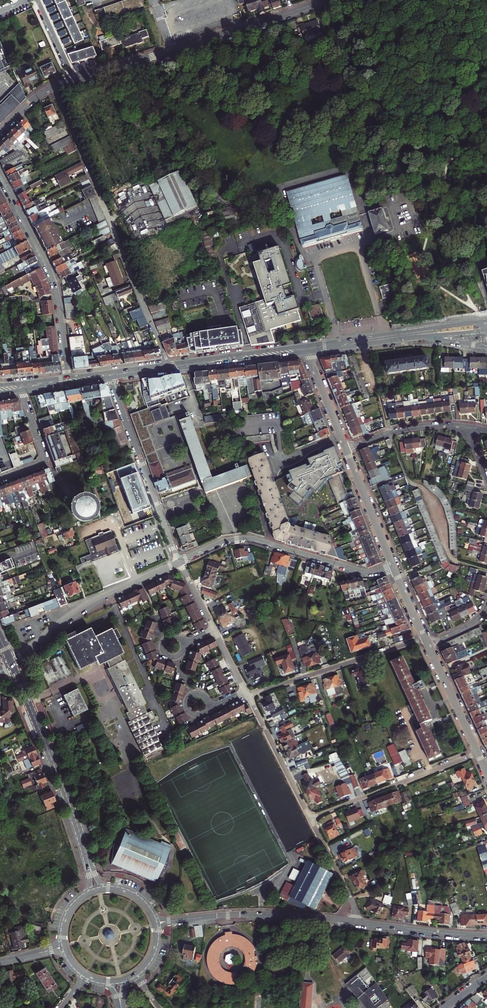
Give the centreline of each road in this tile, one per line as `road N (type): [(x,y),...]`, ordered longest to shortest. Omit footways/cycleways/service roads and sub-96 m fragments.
road 1 (residential): [(167,364),(55,87)]
road 2 (residential): [(327,0),(75,80)]
road 3 (residential): [(179,563),(243,538),(363,571),(393,566)]
road 4 (tertiary): [(68,377),(54,280),(0,173)]
road 5 (residential): [(156,923),(245,915),(356,922)]
road 6 (residential): [(111,377),(179,563)]
road 7 (residential): [(11,662),(88,604),(179,563)]
road 8 (residential): [(248,696),(425,638)]
road 9 (residential): [(478,753),(310,818)]
road 10 (primary): [(481,322),(306,345)]
road 11 (primary): [(306,345),(167,364)]
road 12 (primary): [(169,369),(308,352)]
road 13 (residential): [(248,696),(310,818)]
road 14 (tertiary): [(89,863),(42,736)]
road 15 (residential): [(356,922),(486,936)]
road 16 (residential): [(393,566),(346,449)]
road 17 (residential): [(467,428),(410,429),(346,449)]
road 18 (residential): [(22,390),(44,459),(0,479)]

